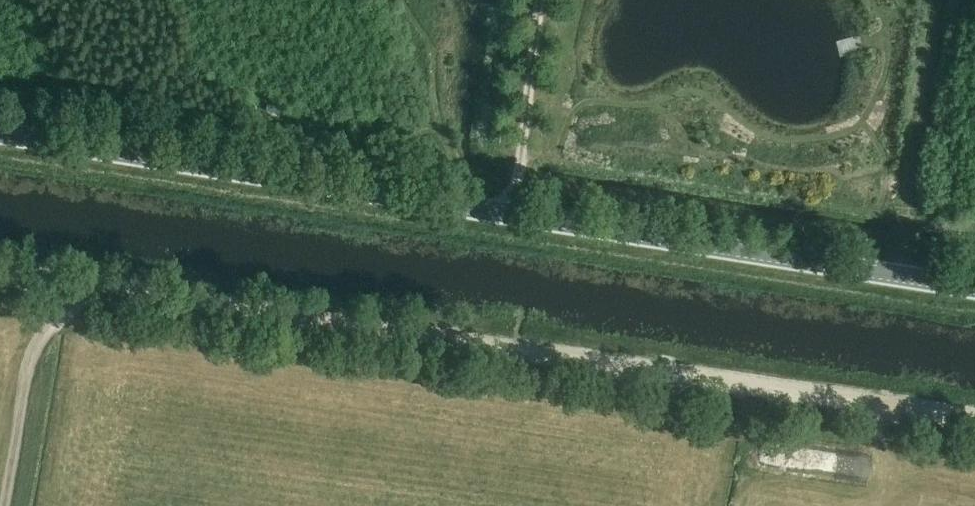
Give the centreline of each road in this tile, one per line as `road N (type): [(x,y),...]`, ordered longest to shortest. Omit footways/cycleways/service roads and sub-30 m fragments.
road 1 (tertiary): [(974,287),(0,131)]
road 2 (track): [(974,420),(0,265)]
road 3 (track): [(92,280),(35,337),(7,505)]

